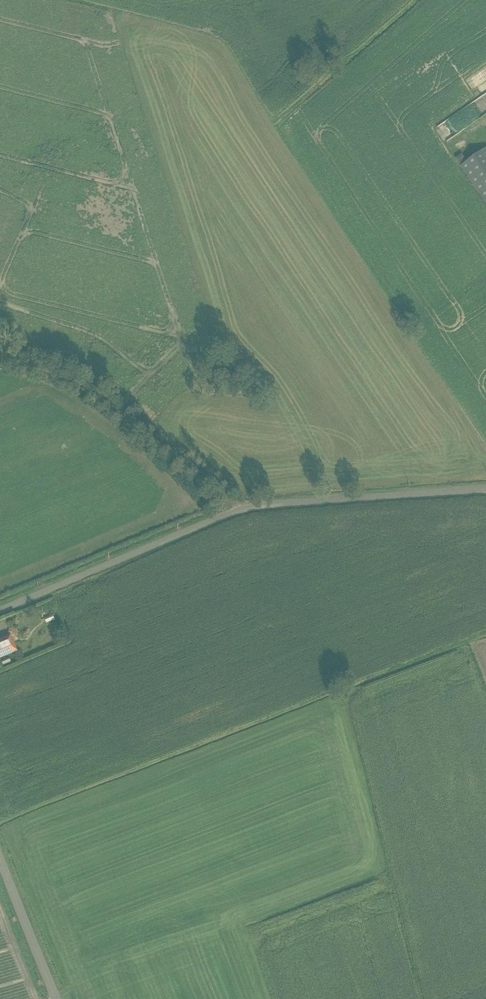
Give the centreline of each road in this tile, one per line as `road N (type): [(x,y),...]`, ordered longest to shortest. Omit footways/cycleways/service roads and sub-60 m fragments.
road 1 (unclassified): [(0,610),(242,508),(485,488)]
road 2 (track): [(0,356),(84,388),(242,508)]
road 3 (unclassified): [(56,998),(0,860)]

